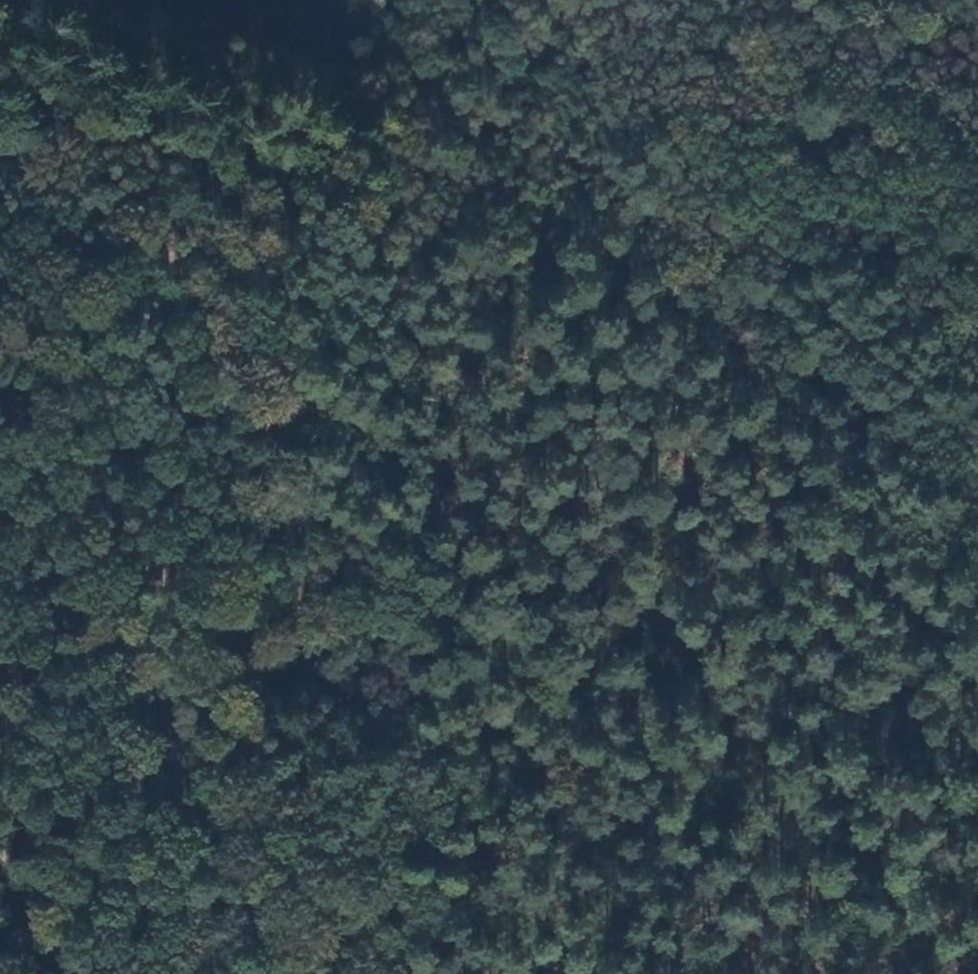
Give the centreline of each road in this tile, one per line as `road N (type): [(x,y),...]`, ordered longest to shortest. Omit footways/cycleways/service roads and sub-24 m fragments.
road 1 (track): [(0,871),(63,973)]

